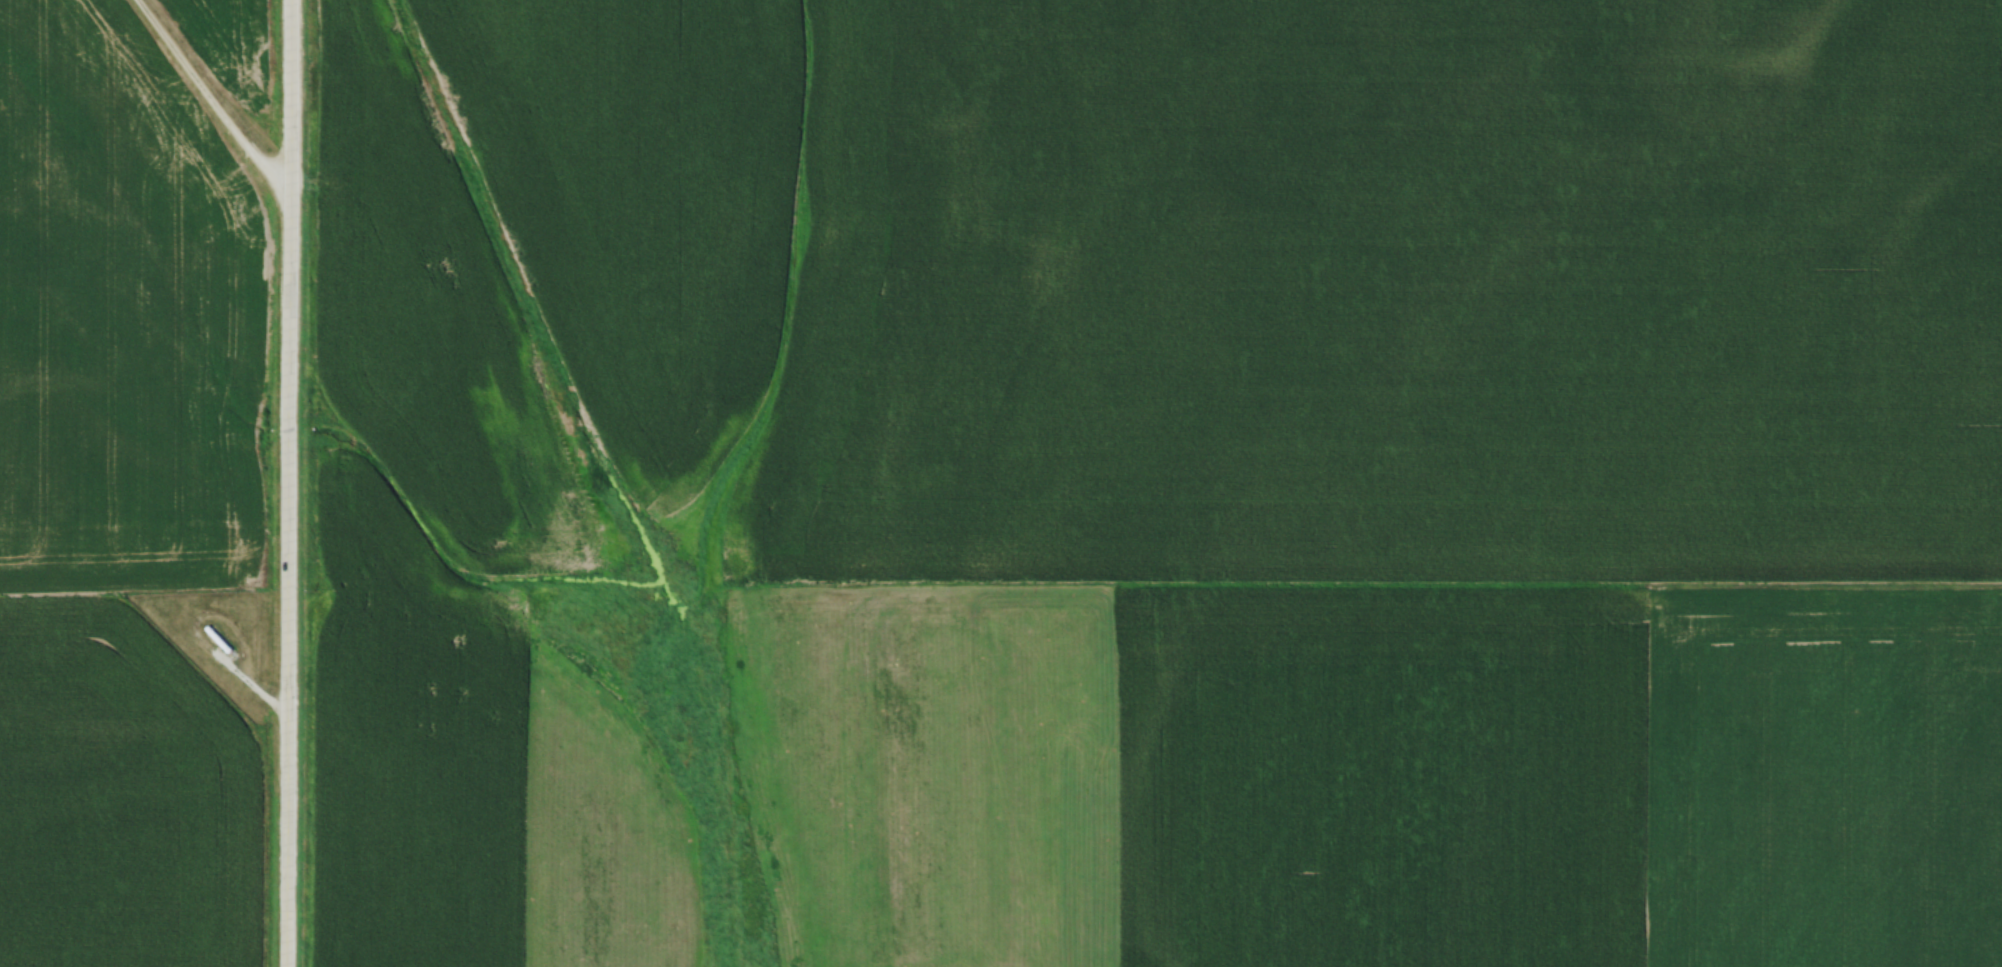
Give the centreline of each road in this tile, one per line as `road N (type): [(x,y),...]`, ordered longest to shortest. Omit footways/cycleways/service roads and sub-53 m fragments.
road 1 (tertiary): [(287,966),(293,0)]

